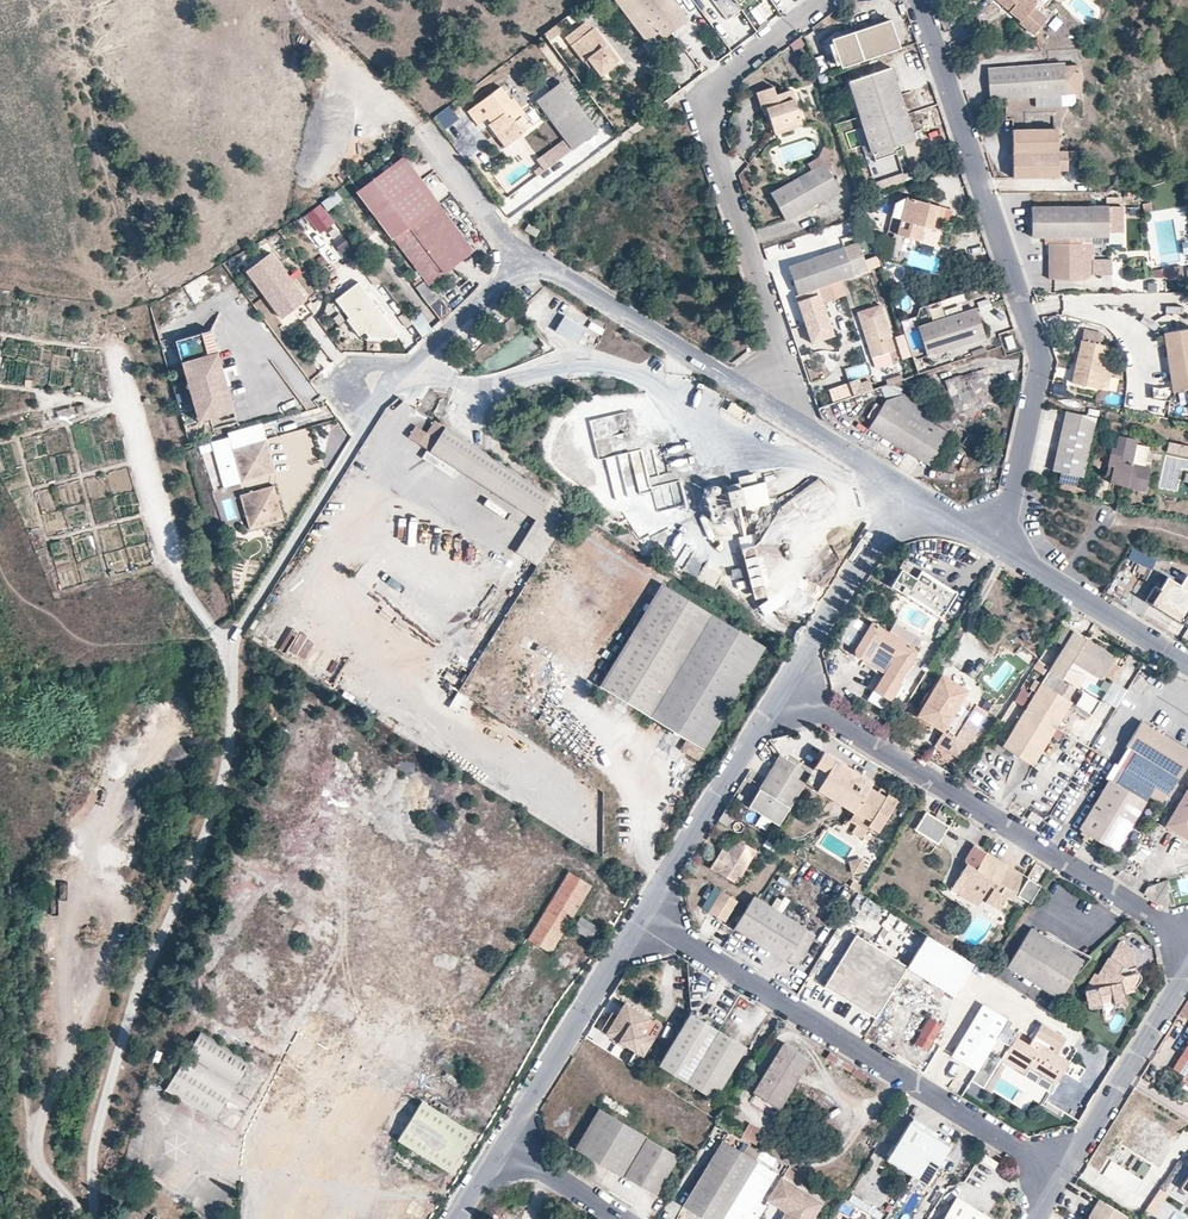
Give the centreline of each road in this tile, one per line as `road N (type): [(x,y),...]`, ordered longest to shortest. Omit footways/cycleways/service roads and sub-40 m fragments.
road 1 (unclassified): [(399,374),(235,639),(222,782),(128,1022),(94,1147),(95,1218)]
road 2 (residential): [(917,0),(1040,373),(1013,492),(988,538)]
road 3 (track): [(88,1218),(38,1168),(33,1150),(128,863),(117,810),(87,767)]
road 4 (residential): [(643,917),(1061,1177)]
road 5 (residential): [(784,688),(1187,938)]
road 6 (residential): [(809,429),(711,139),(710,97),(743,56)]
road 7 (residential): [(524,258),(809,429)]
road 8 (residential): [(784,688),(643,917)]
road 9 (residential): [(643,917),(503,1143)]
road 10 (residential): [(1061,1177),(1187,970)]
road 11 (residential): [(988,538),(1187,664)]
road 12 (residential): [(906,489),(784,688)]
road 13 (track): [(291,0),(318,38),(418,129)]
road 14 (residential): [(399,374),(524,258)]
road 15 (residential): [(418,129),(524,258)]
road 16 (residential): [(503,1143),(624,1218)]

